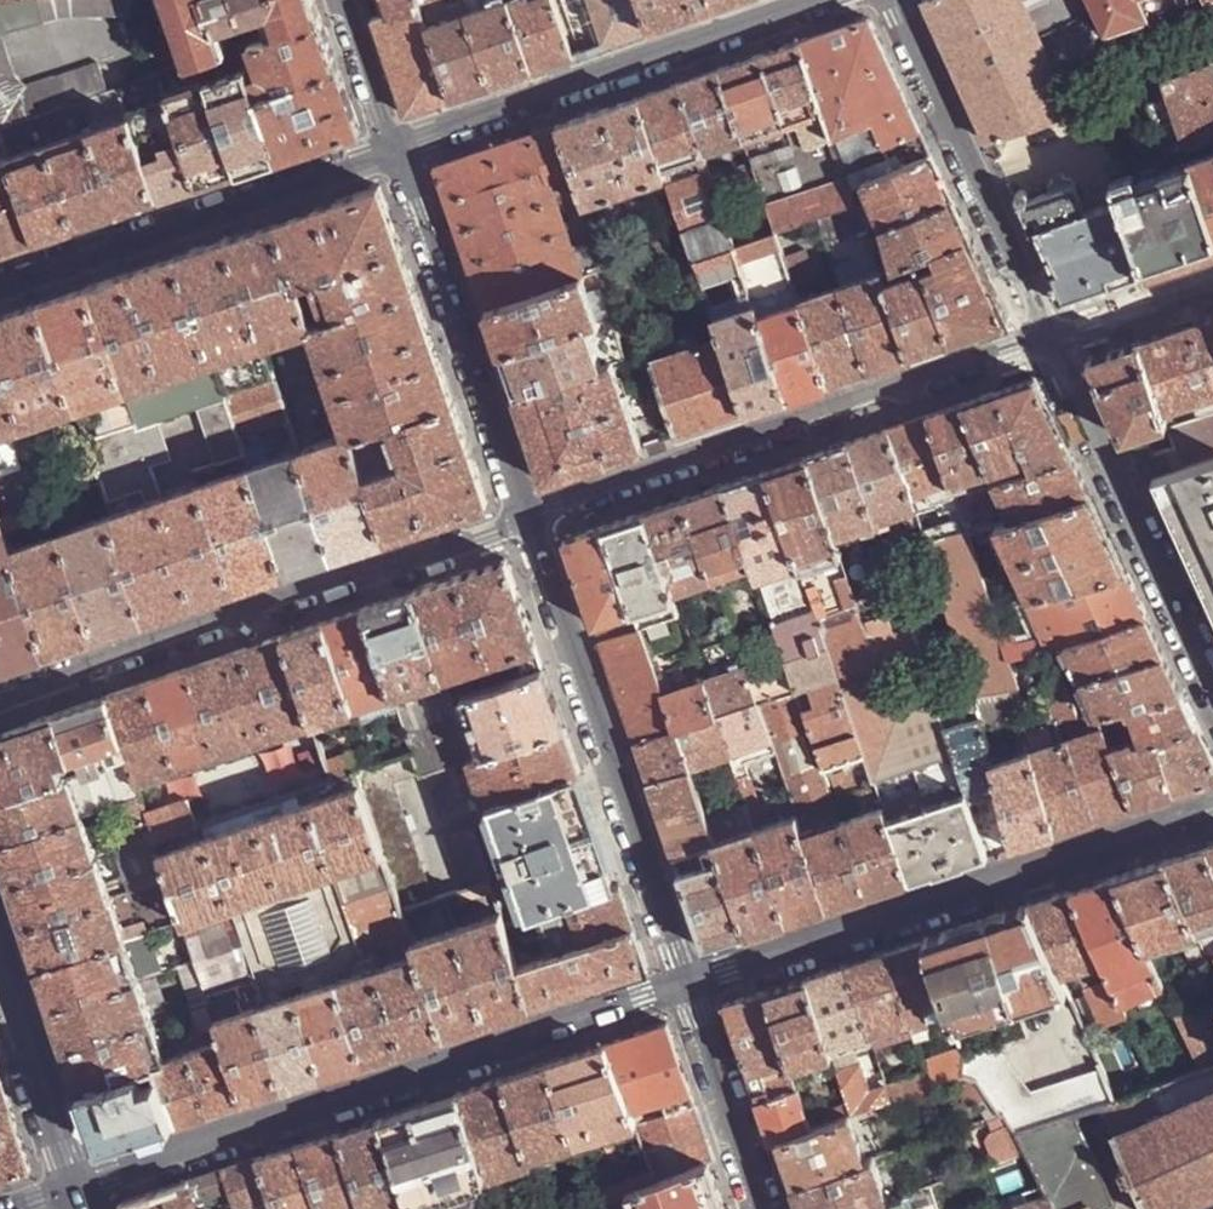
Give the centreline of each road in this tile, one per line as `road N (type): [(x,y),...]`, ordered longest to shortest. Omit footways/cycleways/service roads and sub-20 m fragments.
road 1 (trunk): [(0,487),(1212,803)]
road 2 (trunk): [(1212,802),(0,486)]
road 3 (secondary): [(78,1187),(685,987)]
road 4 (unclassified): [(0,706),(528,520)]
road 5 (secondary): [(685,987),(1212,812)]
road 6 (unclassified): [(528,520),(1048,340)]
road 7 (residential): [(685,987),(528,520)]
road 8 (residential): [(821,0),(393,146)]
road 9 (residential): [(393,146),(0,285)]
road 10 (residential): [(528,520),(393,146)]
road 11 (residential): [(1048,340),(1212,695)]
road 12 (residential): [(894,0),(1048,340)]
road 13 (secondary): [(0,958),(78,1187)]
road 14 (residential): [(763,1208),(685,987)]
road 15 (unclassified): [(1048,340),(1212,286)]
road 16 (residential): [(393,146),(341,0)]

